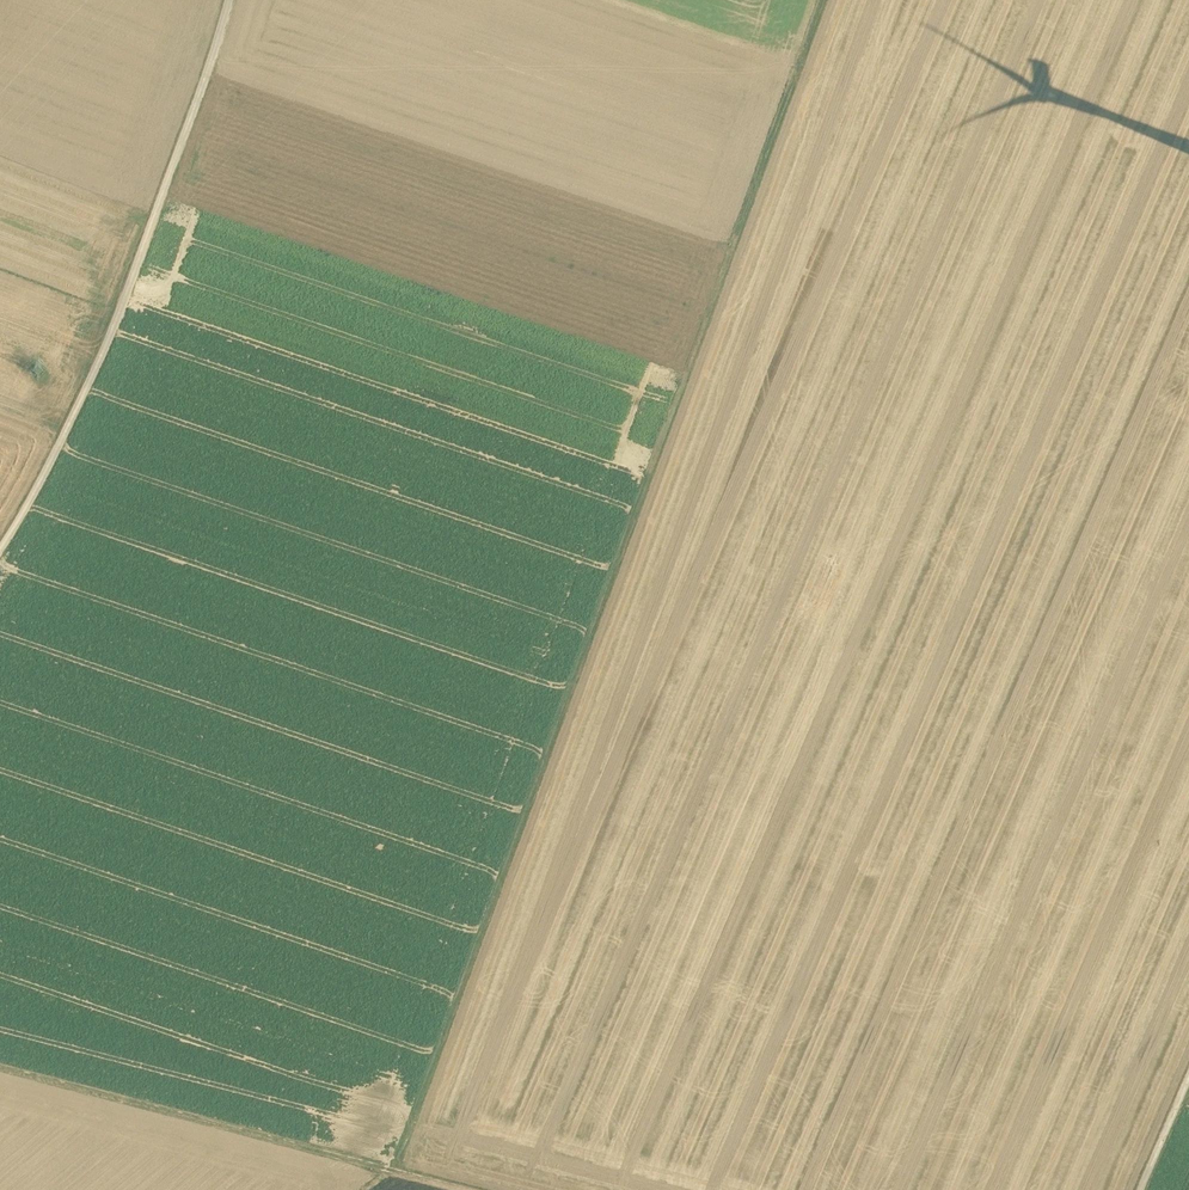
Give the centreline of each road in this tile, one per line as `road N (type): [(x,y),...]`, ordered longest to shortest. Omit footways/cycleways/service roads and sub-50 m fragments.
road 1 (track): [(822,0),(389,1177)]
road 2 (track): [(235,0),(84,422),(0,552)]
road 3 (track): [(439,1189),(0,1075)]
road 4 (track): [(1188,1080),(1141,1189)]

